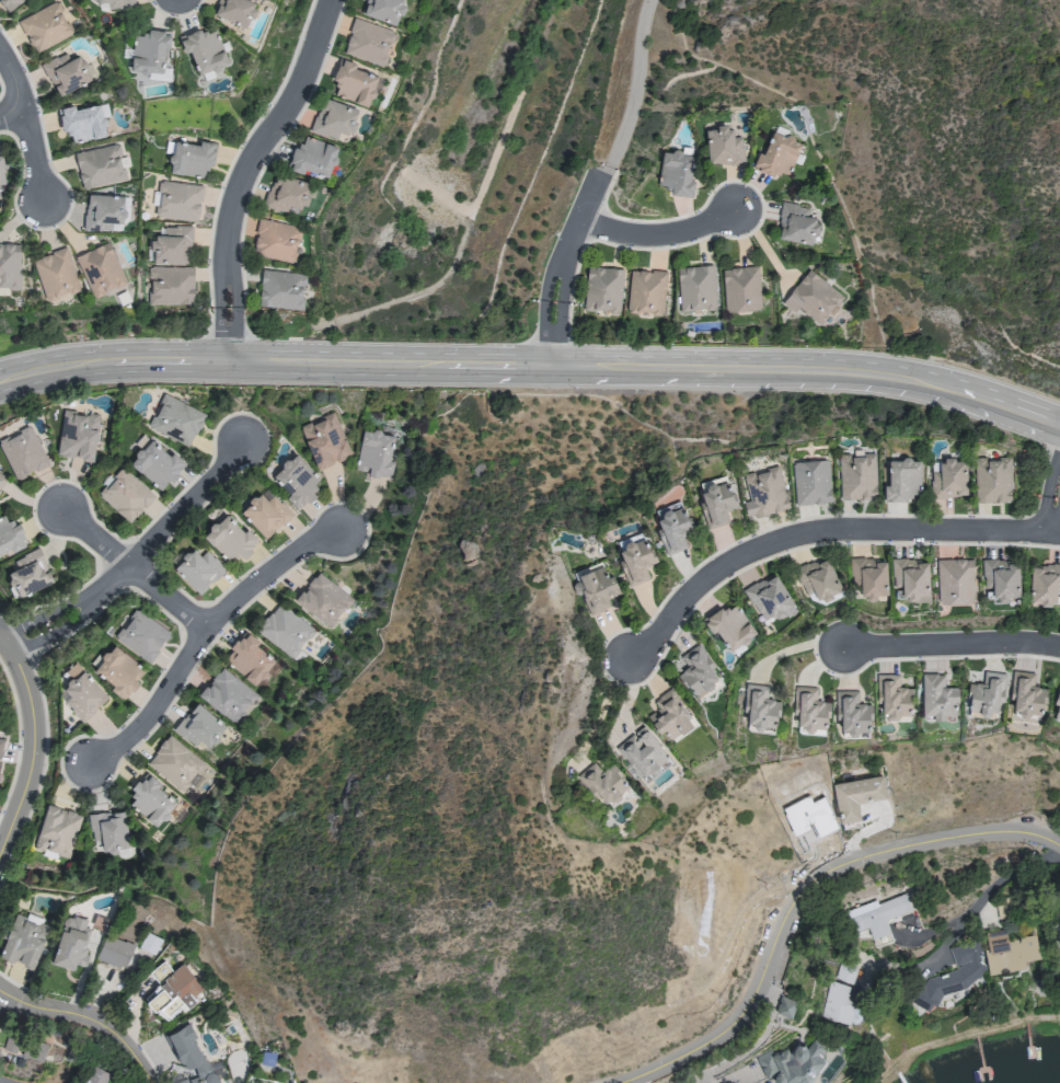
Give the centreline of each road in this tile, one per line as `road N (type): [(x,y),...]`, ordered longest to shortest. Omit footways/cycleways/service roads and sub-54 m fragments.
road 1 (tertiary): [(0,395),(126,376),(769,380),(910,391),(1059,432)]
road 2 (tertiary): [(546,354),(127,354),(0,374)]
road 3 (residential): [(636,1082),(714,1045),(749,1014),(802,901),(820,880),(918,849),(998,834),(1059,849)]
road 4 (residential): [(1059,534),(807,531),(722,566),(684,597),(634,665)]
road 5 (residential): [(234,353),(241,199),(300,103),(336,0)]
road 6 (residential): [(88,760),(141,727),(227,607),(292,553),(342,530)]
road 7 (tertiary): [(845,361),(546,354)]
road 8 (residential): [(0,634),(24,684),(31,727),(28,769),(0,847)]
road 9 (tertiary): [(1059,411),(972,381),(845,361)]
road 10 (residential): [(1059,648),(841,647)]
road 11 (residential): [(12,653),(82,617),(102,597),(69,602),(0,634)]
road 12 (residential): [(558,266),(571,219),(635,237),(687,230),(728,212)]
road 13 (residential): [(102,597),(242,441)]
road 14 (residential): [(207,627),(64,509)]
road 15 (residential): [(0,991),(101,1029),(150,1082)]
road 16 (residential): [(0,50),(14,77),(41,205)]

